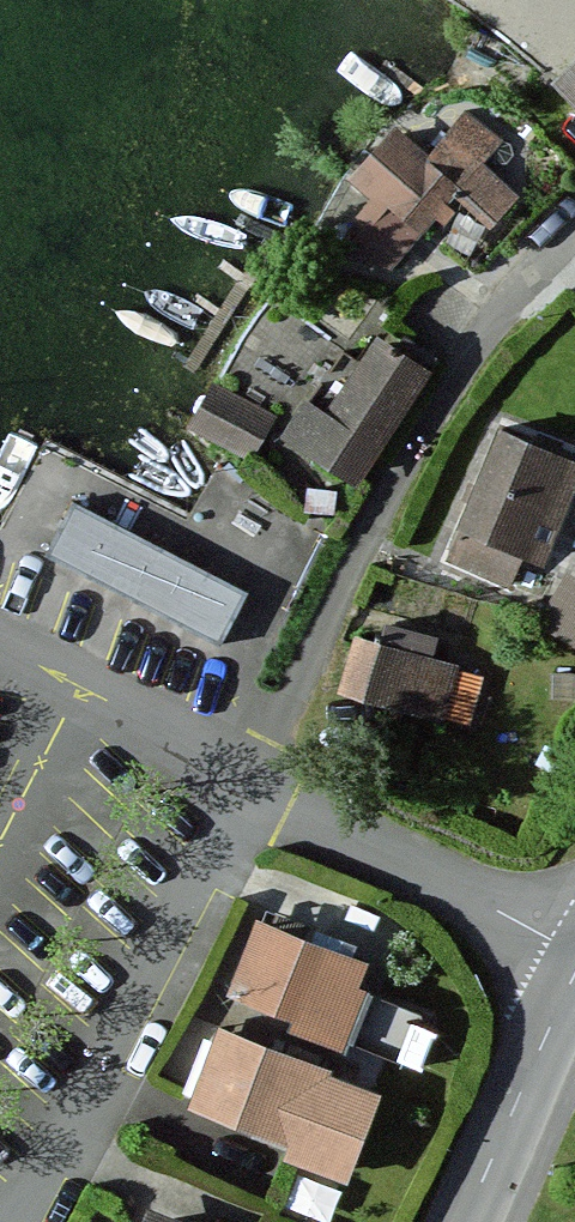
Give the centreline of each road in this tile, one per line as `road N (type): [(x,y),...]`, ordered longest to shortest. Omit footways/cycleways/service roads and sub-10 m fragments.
road 1 (residential): [(574,214),(532,251),(482,316),(363,516),(246,769)]
road 2 (residential): [(246,769),(26,1221)]
road 3 (residential): [(574,952),(246,769)]
road 4 (residential): [(574,979),(464,1221)]

